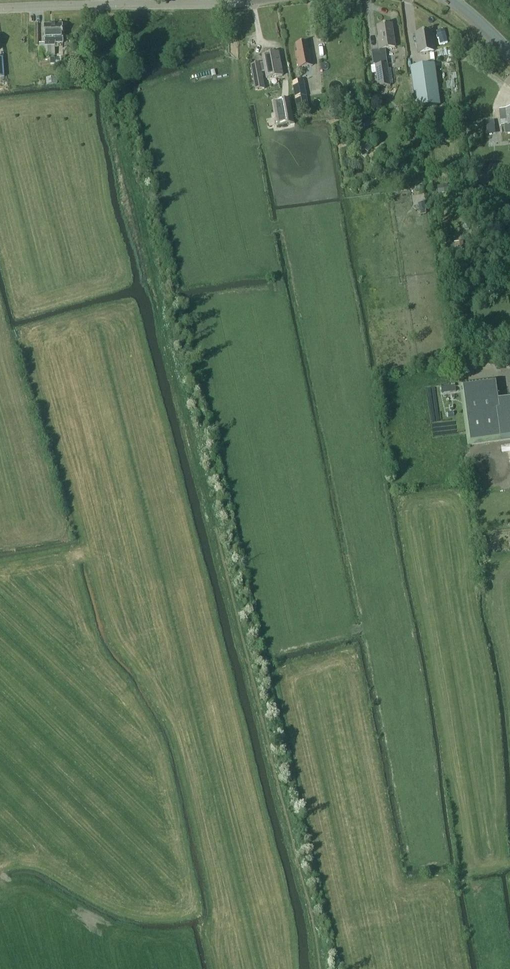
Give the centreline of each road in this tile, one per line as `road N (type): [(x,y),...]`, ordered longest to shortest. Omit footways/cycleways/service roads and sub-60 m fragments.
road 1 (unclassified): [(0,9),(254,0)]

